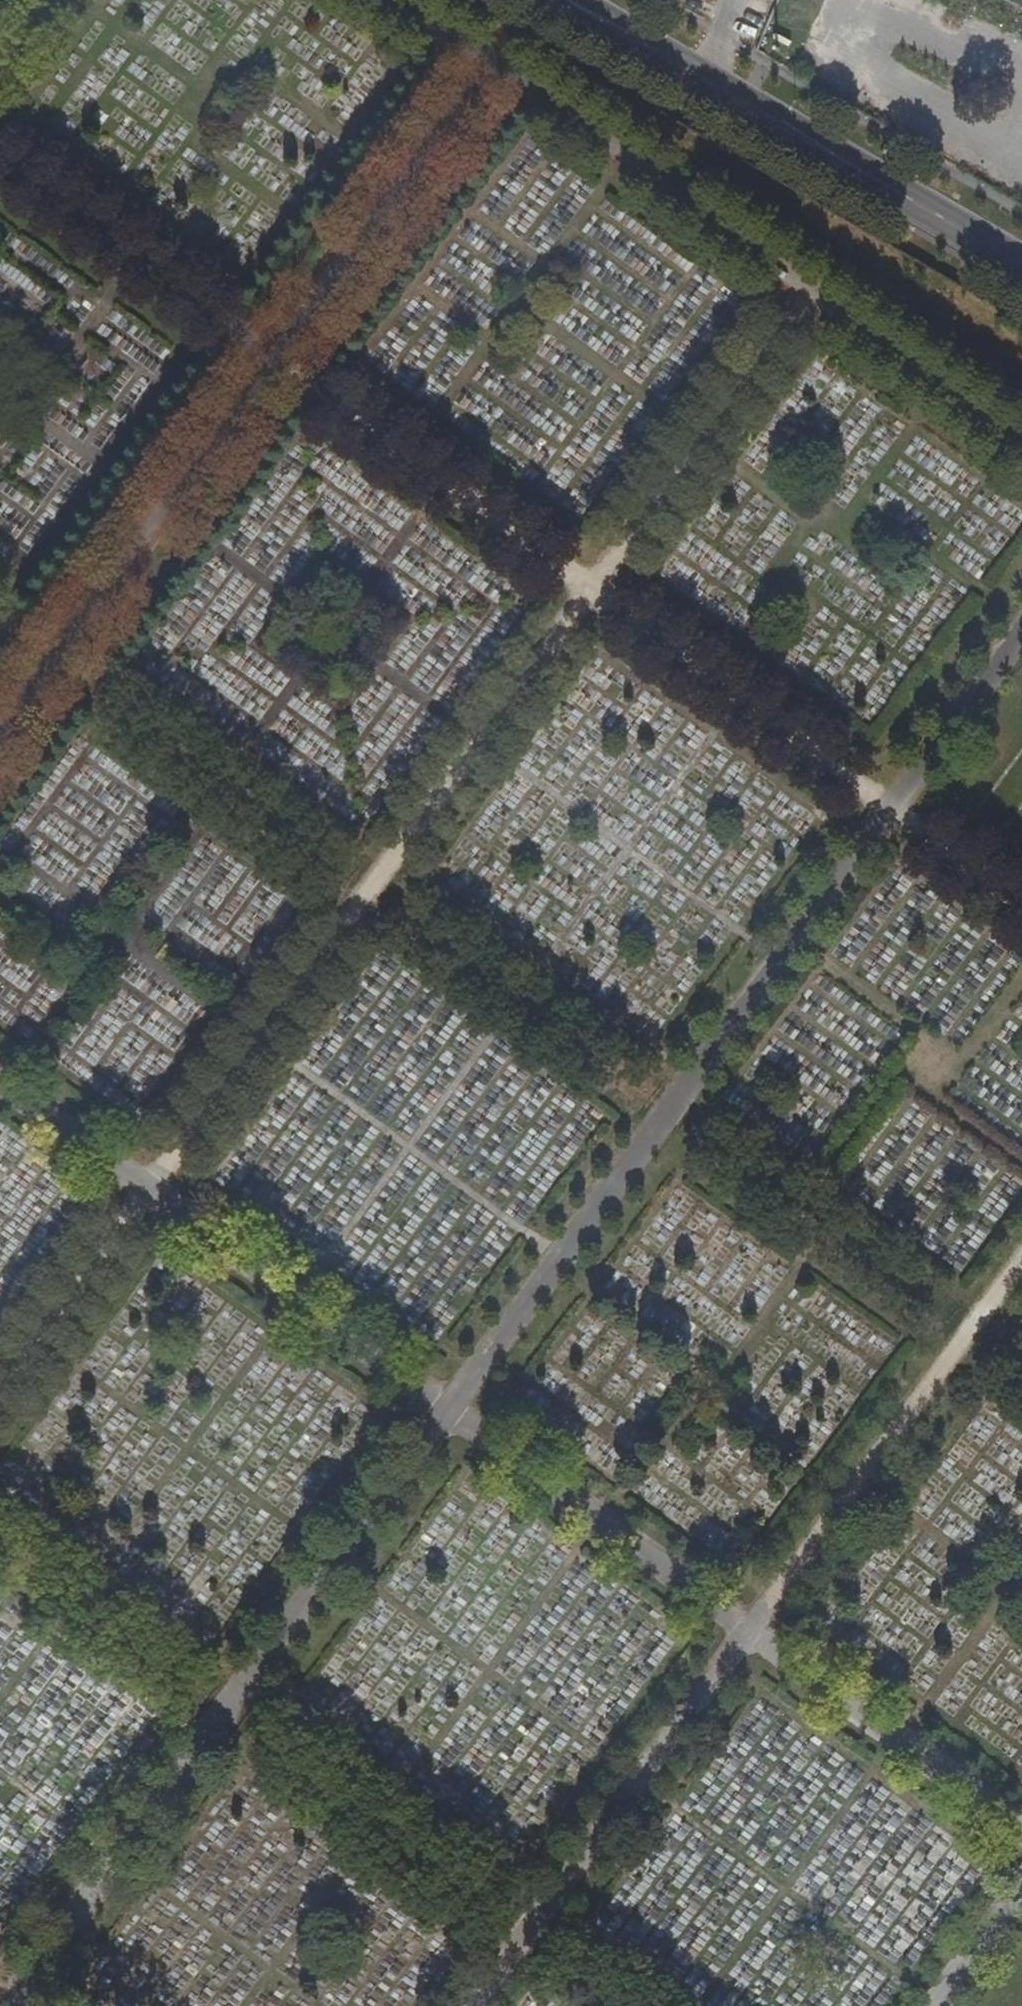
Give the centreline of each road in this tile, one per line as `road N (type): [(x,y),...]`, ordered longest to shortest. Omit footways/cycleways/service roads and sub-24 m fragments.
road 1 (secondary): [(1021,265),(707,81)]
road 2 (secondary): [(707,81),(568,0)]

